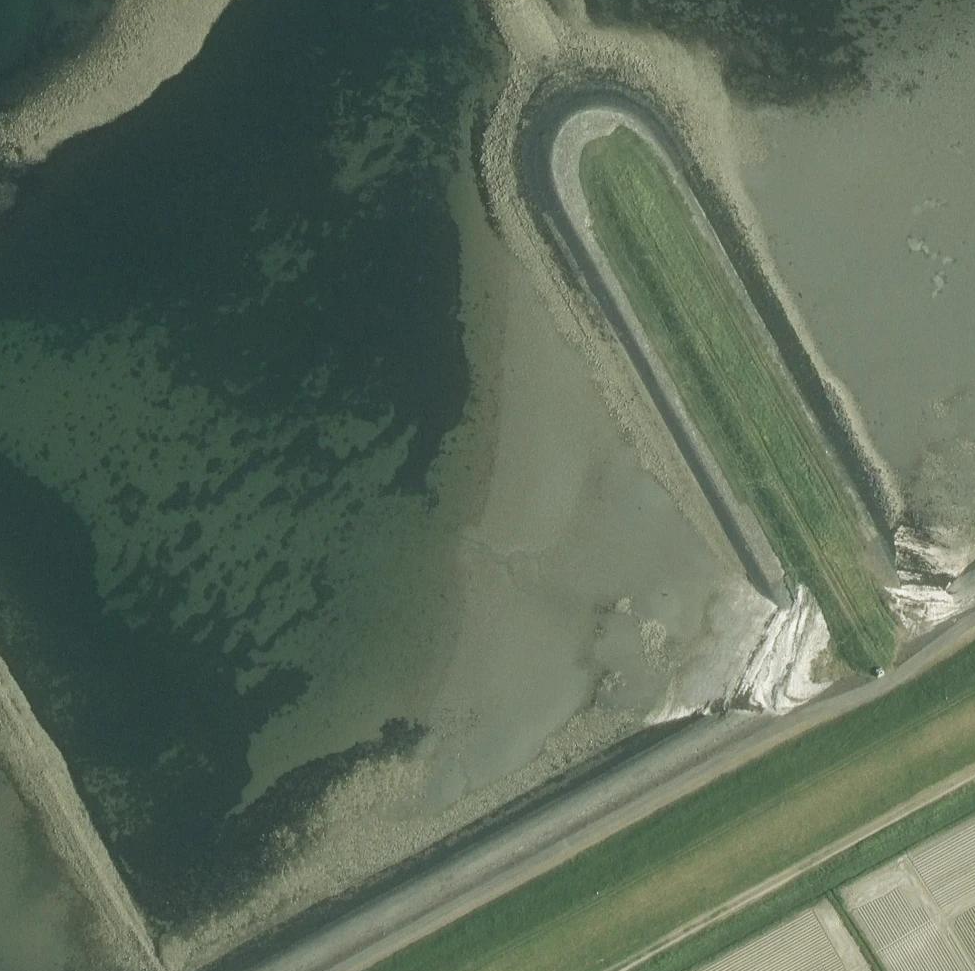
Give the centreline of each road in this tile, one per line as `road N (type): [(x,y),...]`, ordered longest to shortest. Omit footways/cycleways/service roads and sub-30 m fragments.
road 1 (track): [(974,776),(625,970)]

